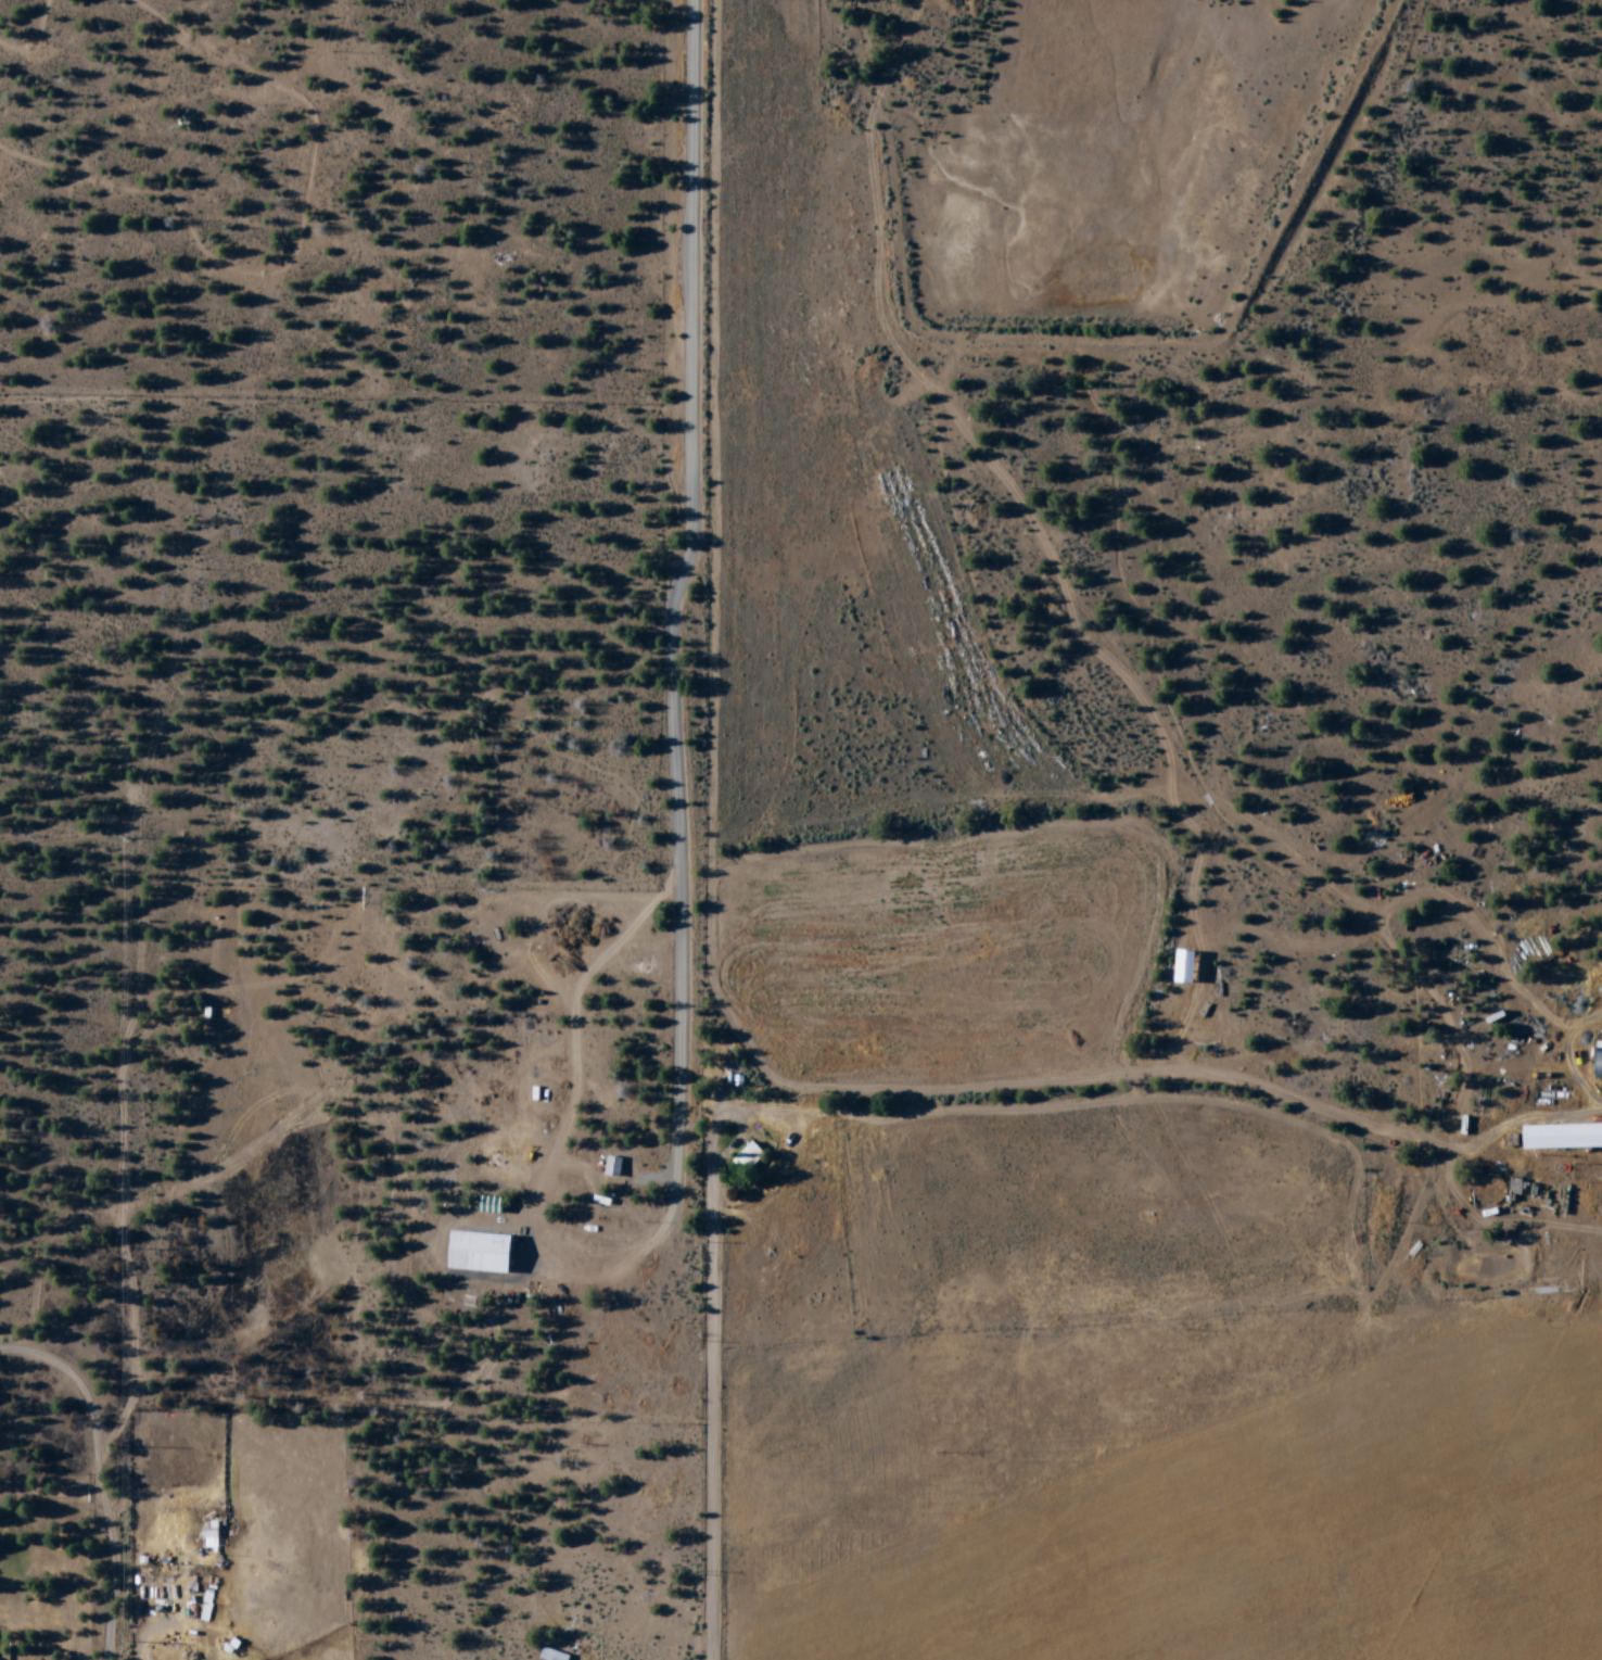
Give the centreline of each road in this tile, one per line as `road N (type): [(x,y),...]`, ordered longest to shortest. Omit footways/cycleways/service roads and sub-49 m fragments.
road 1 (residential): [(107,1659),(110,1529),(84,1390),(43,1355),(0,1352)]

